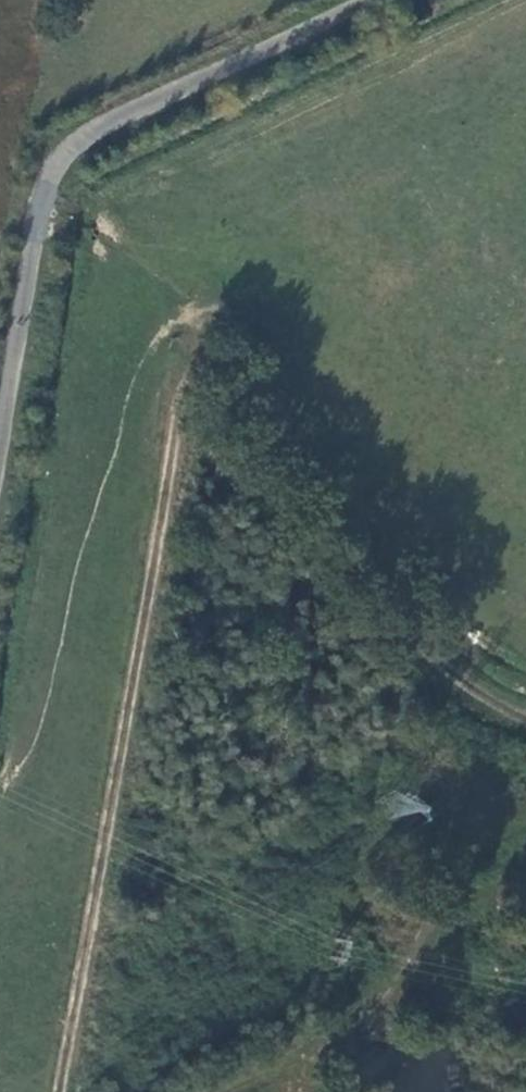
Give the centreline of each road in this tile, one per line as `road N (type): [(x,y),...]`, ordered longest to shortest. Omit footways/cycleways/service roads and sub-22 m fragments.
road 1 (track): [(525,727),(481,700),(411,621),(232,361),(188,377),(58,1091)]
road 2 (unclassified): [(0,444),(40,201),(58,153),(103,122),(368,0)]

